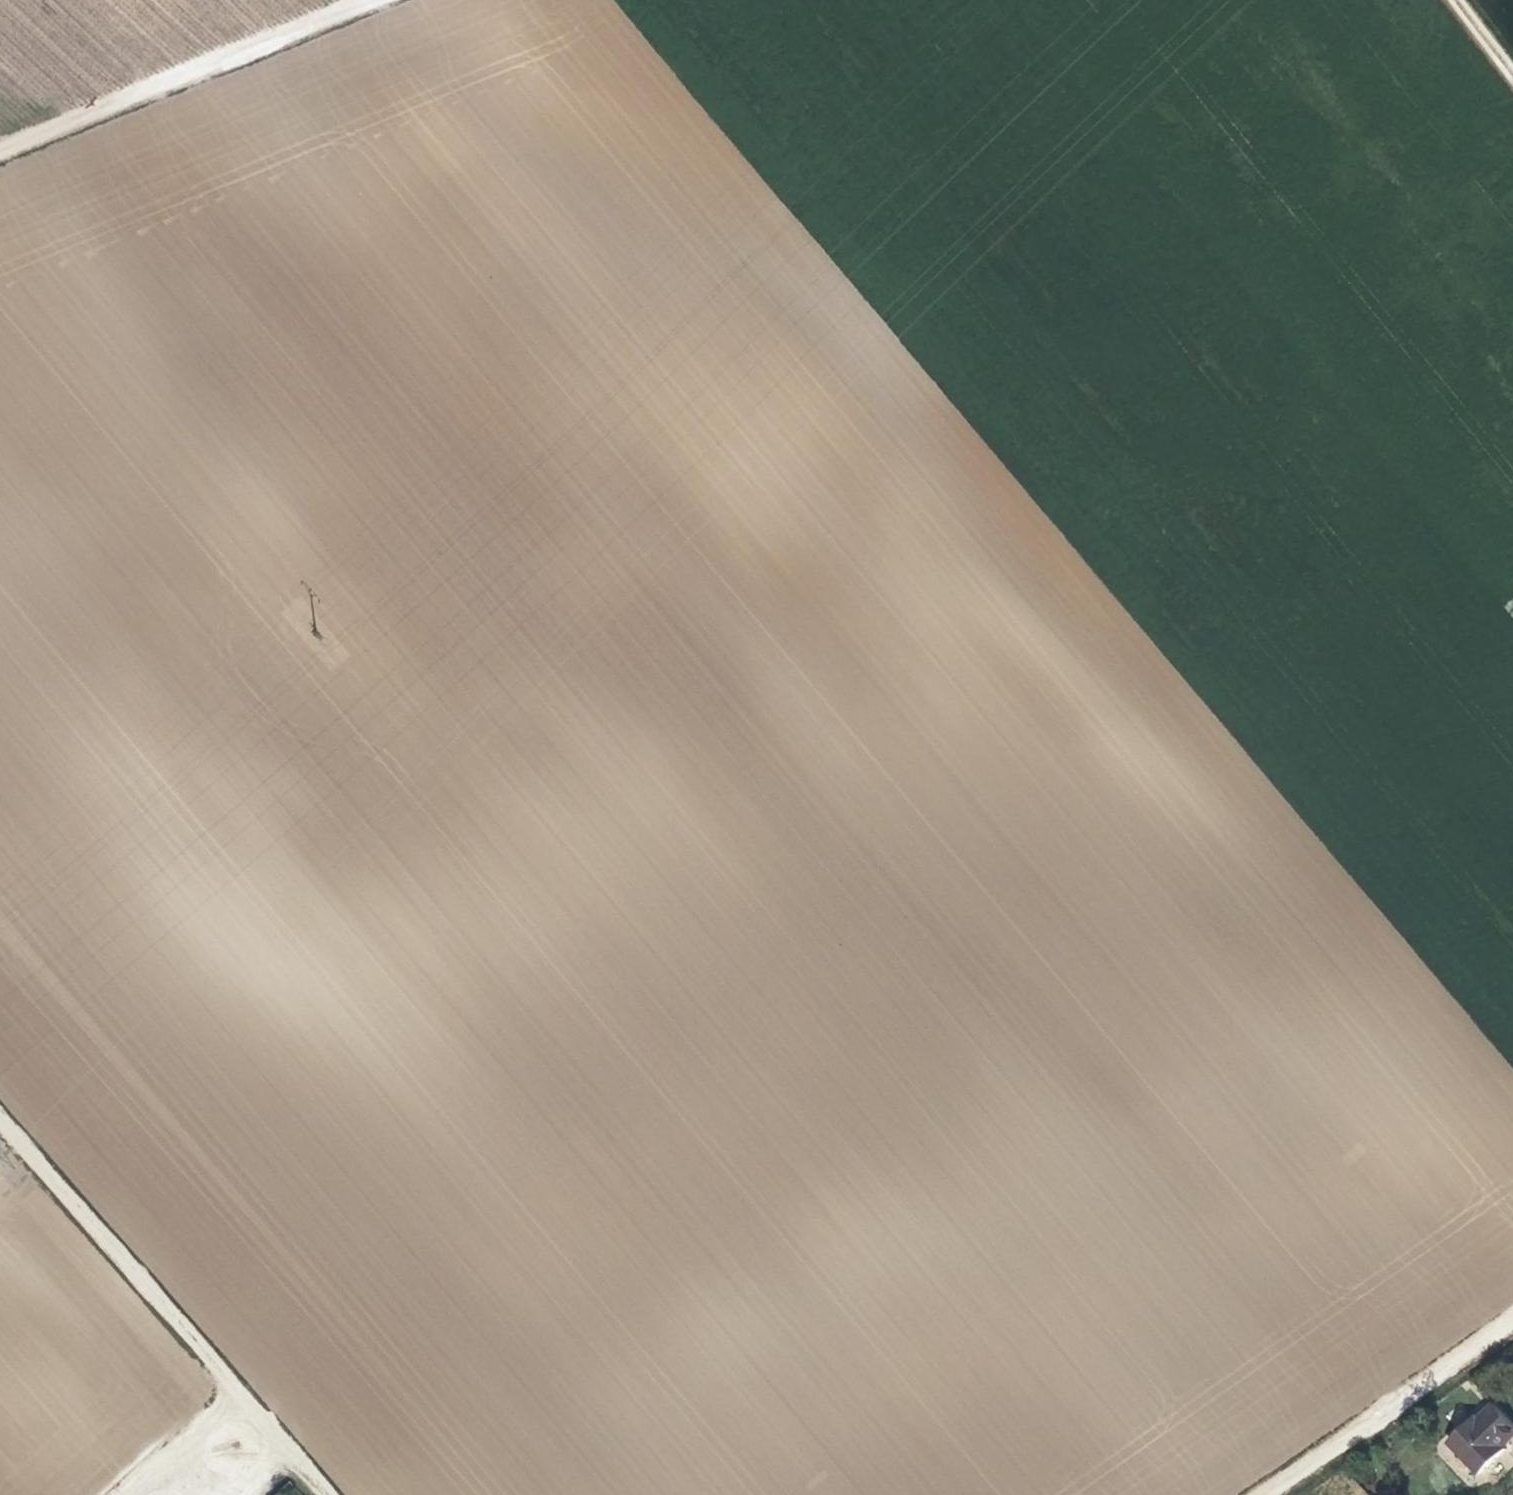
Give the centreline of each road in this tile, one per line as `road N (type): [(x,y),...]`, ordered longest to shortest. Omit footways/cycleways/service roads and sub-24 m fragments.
road 1 (track): [(0,1112),(330,1494)]
road 2 (track): [(372,0),(0,154)]
road 3 (residential): [(1264,1494),(1512,1322)]

